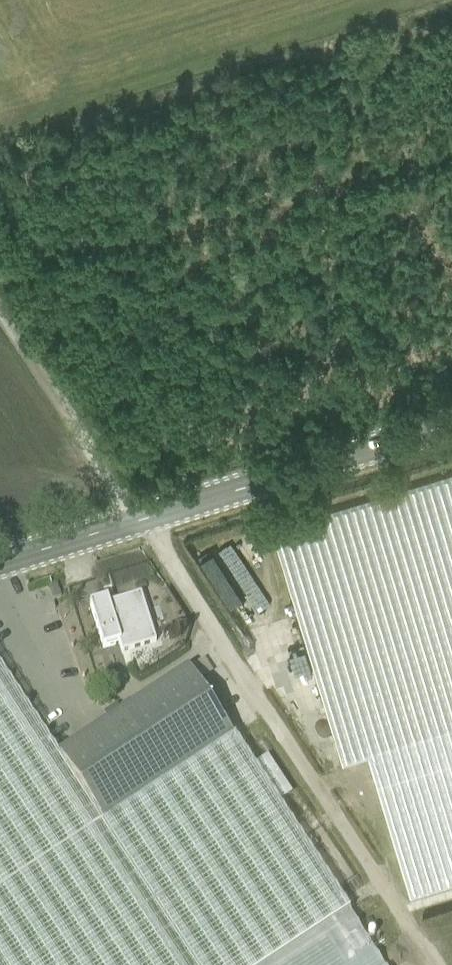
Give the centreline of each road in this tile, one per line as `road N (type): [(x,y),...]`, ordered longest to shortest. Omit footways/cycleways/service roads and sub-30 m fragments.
road 1 (track): [(142,517),(439,964)]
road 2 (secondary): [(451,422),(0,561)]
road 3 (track): [(142,517),(0,304)]

